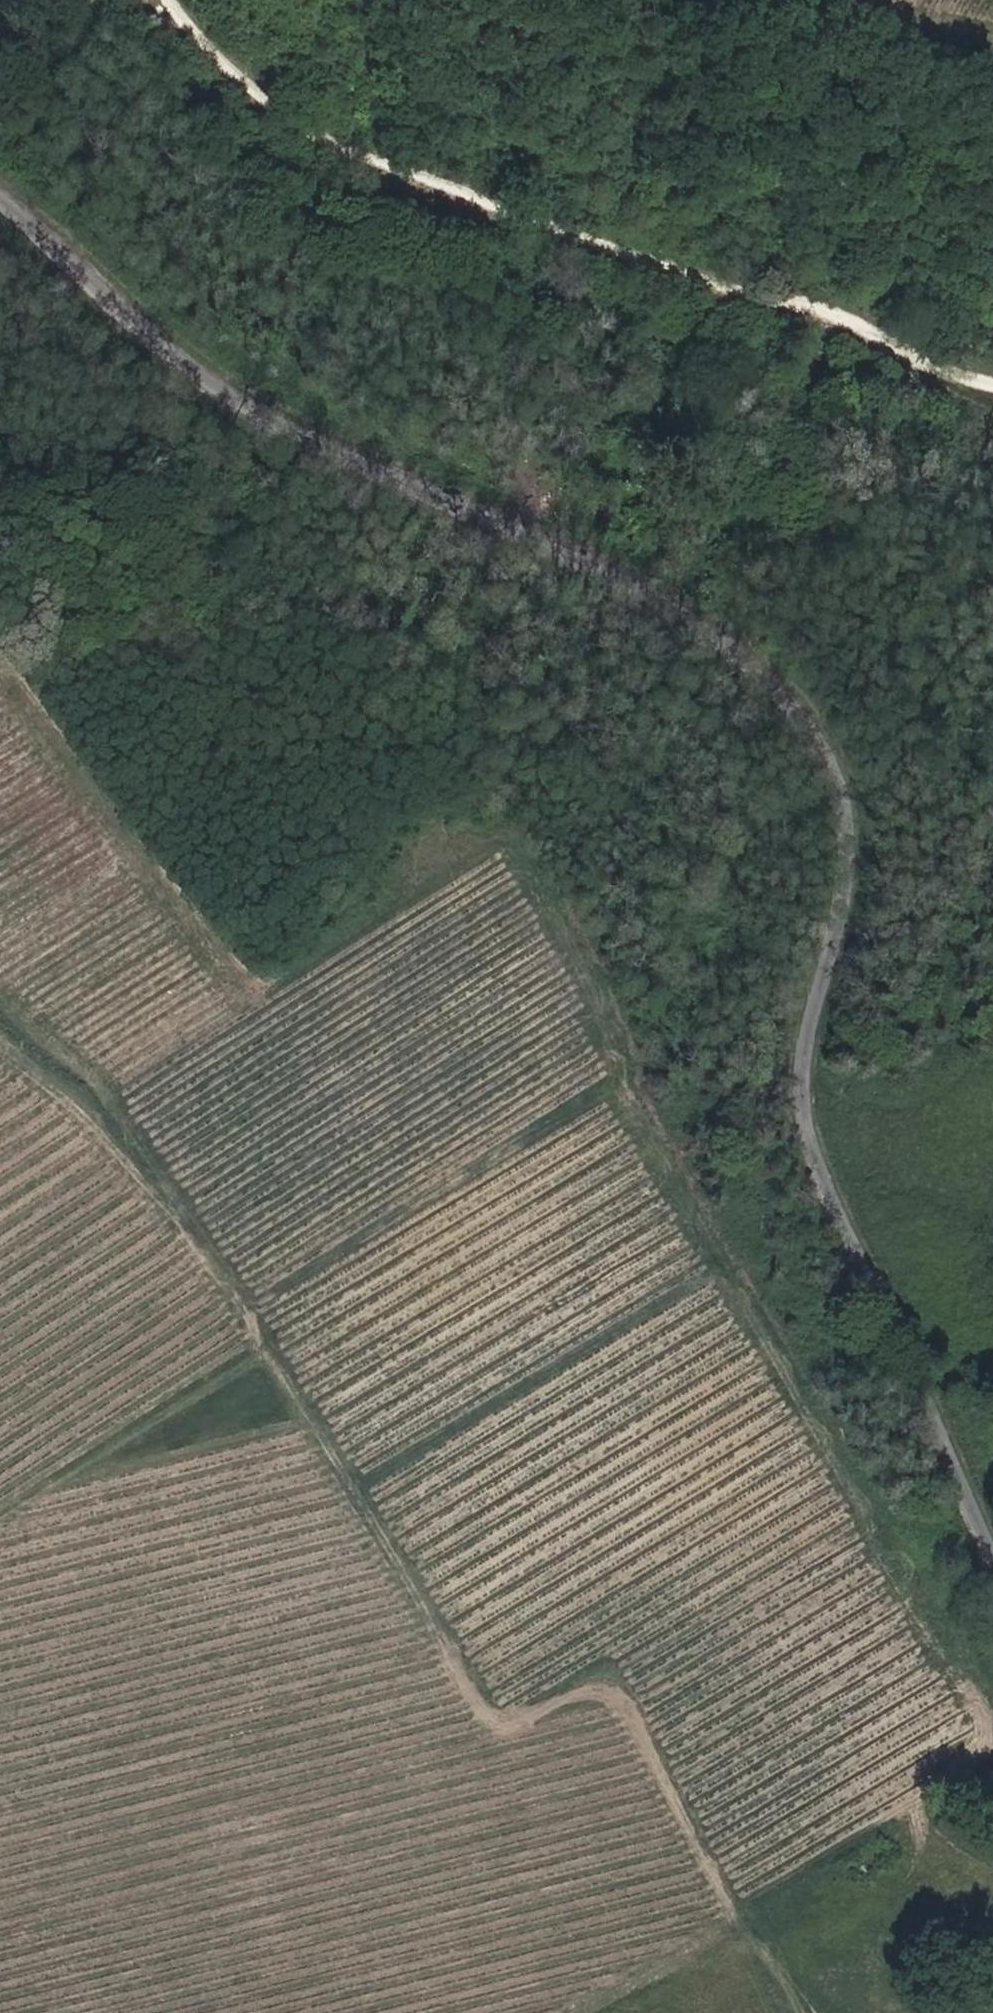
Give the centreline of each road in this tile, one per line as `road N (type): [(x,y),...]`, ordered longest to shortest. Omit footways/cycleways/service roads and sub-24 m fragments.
road 1 (unclassified): [(992,1518),(913,1317),(830,1164),(816,1052),(841,833),(832,753),(778,674),(679,590),(551,521),(471,505),(336,452),(146,335),(0,186)]
road 2 (track): [(185,0),(279,99),(333,132),(846,326),(927,381),(992,411)]

